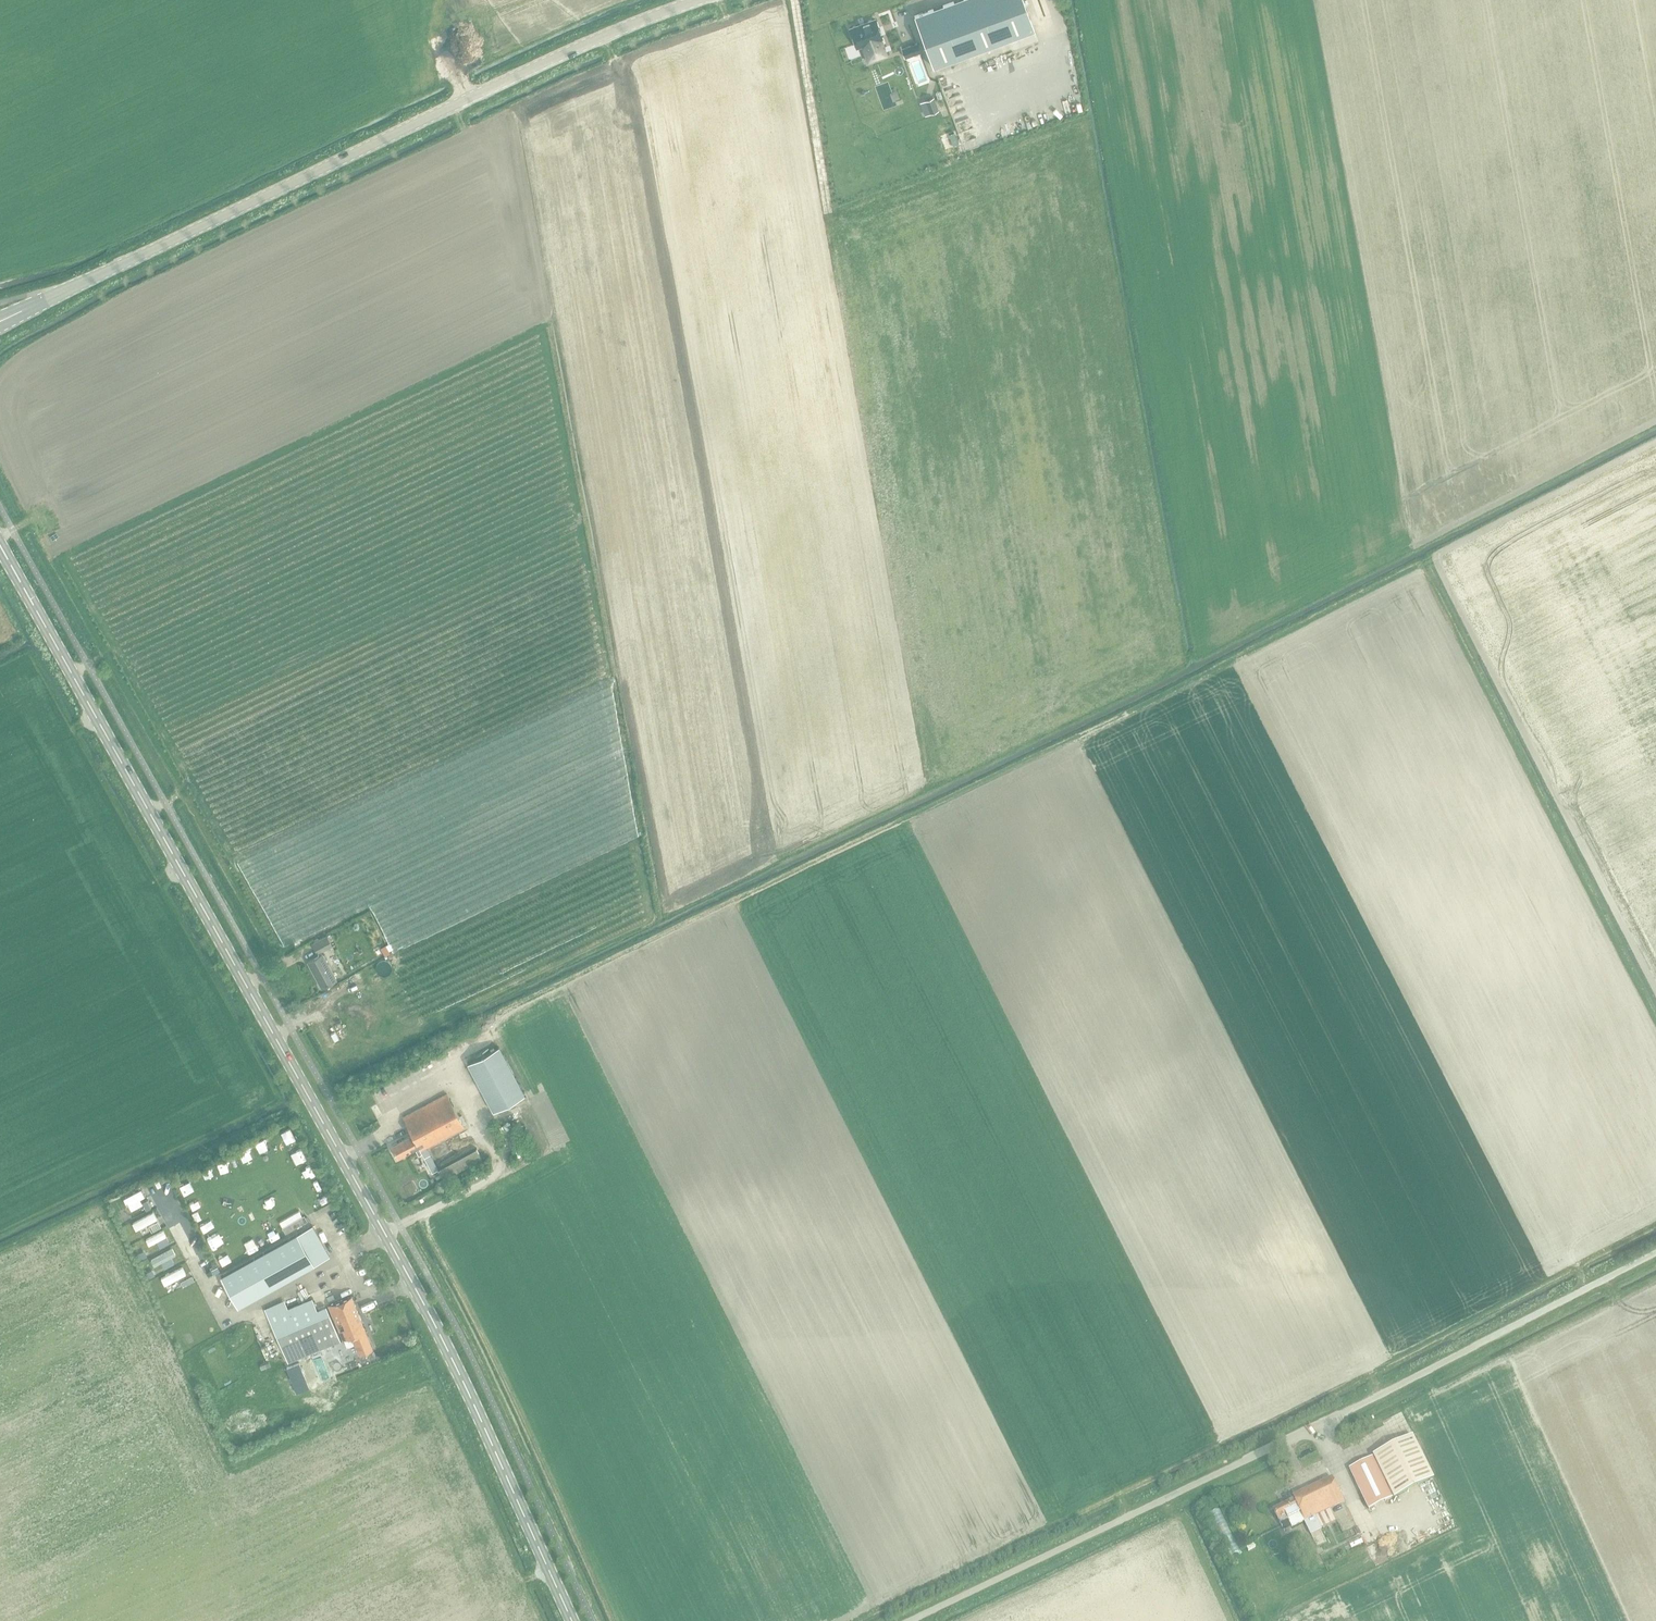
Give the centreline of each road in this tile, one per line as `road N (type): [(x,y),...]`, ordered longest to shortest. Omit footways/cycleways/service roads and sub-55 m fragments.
road 1 (secondary): [(571,1620),(452,1359),(0,547)]
road 2 (unclassified): [(909,1620),(1322,1424),(1655,1253)]
road 3 (tertiary): [(0,320),(587,43),(699,0)]

